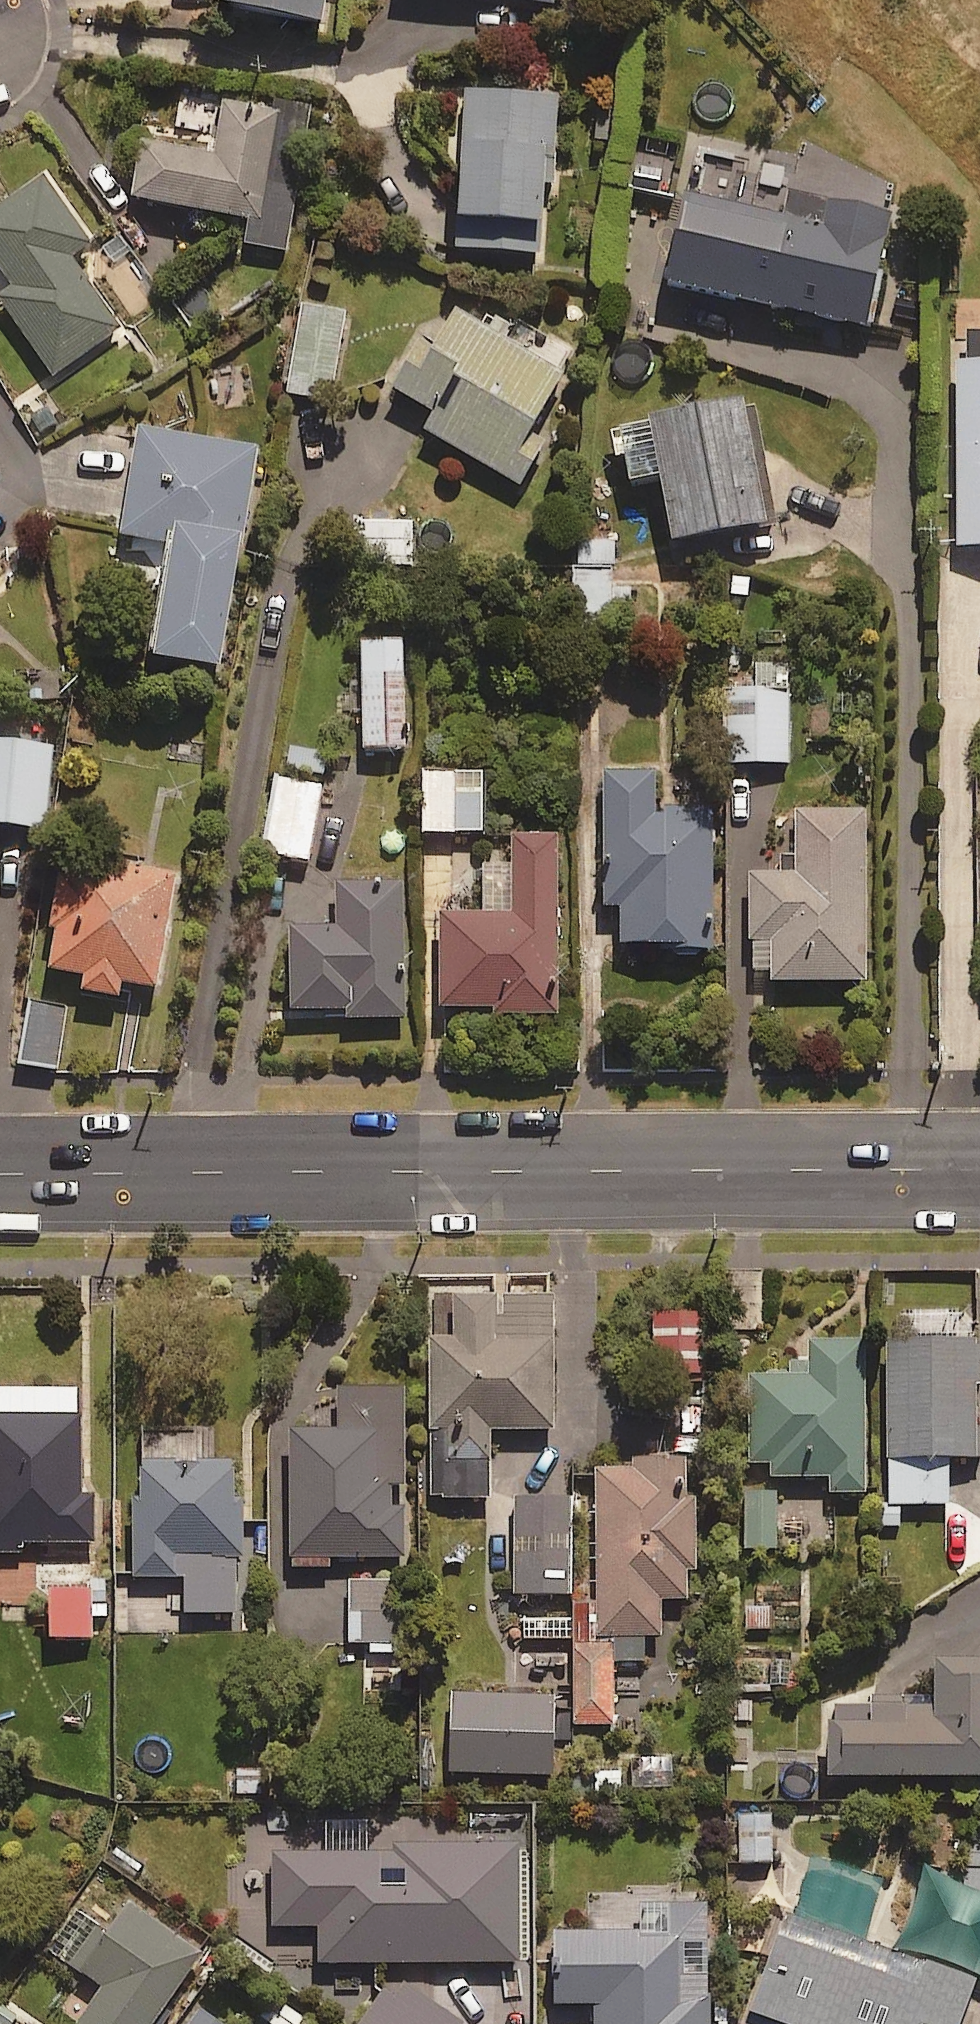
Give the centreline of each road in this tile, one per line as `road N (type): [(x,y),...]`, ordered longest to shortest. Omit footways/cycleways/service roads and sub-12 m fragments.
road 1 (tertiary): [(0,1173),(979,1169)]

